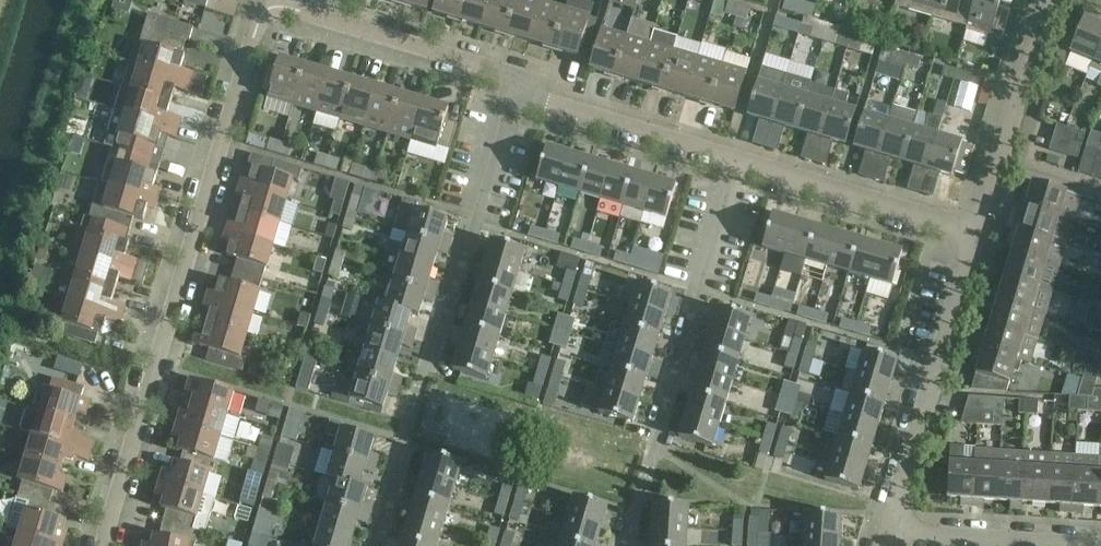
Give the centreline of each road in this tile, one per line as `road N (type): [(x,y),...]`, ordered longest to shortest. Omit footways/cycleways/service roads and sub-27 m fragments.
road 1 (residential): [(105,545),(268,2)]
road 2 (residential): [(624,545),(734,161)]
road 3 (residential): [(474,219),(375,545)]
road 4 (residential): [(891,530),(977,233)]
road 5 (residential): [(510,94),(515,79),(268,2)]
road 6 (residential): [(977,233),(734,161)]
road 7 (residential): [(734,161),(510,94)]
road 8 (residential): [(1100,542),(891,530)]
road 9 (residential): [(999,161),(1046,0)]
road 10 (residential): [(474,219),(510,94)]

